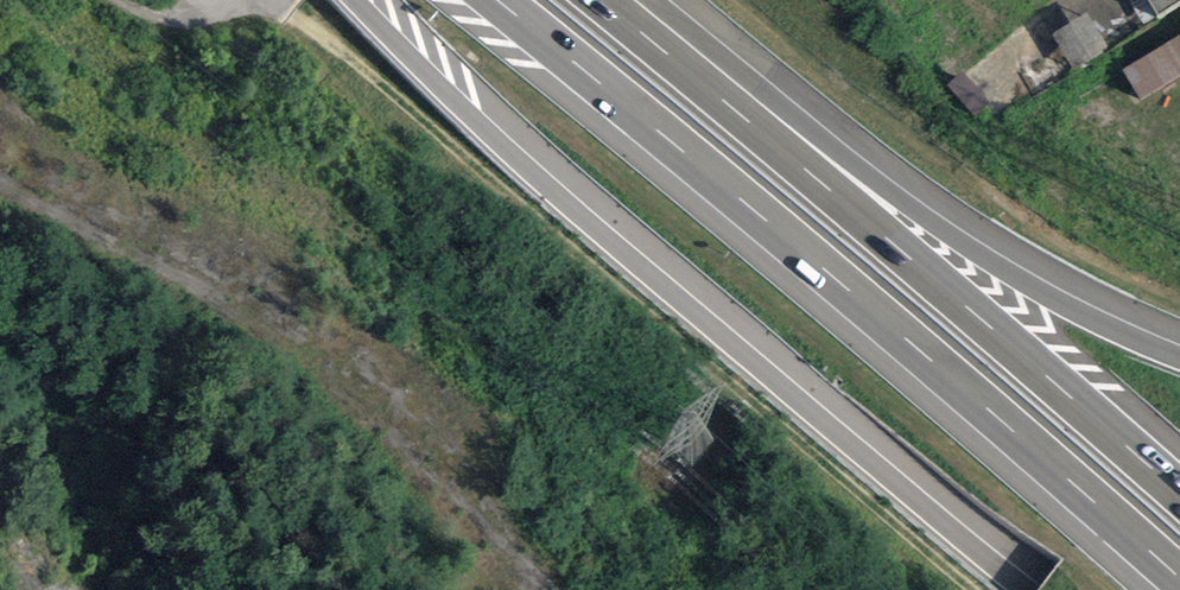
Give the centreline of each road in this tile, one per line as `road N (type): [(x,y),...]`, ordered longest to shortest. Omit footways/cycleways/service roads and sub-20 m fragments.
road 1 (motorway): [(477,0),(1179,589)]
road 2 (motorway): [(357,0),(556,193),(1047,589)]
road 3 (track): [(285,0),(972,589)]
road 4 (motorway): [(1179,501),(576,0)]
road 5 (motorway): [(1179,349),(1015,266),(662,0)]

